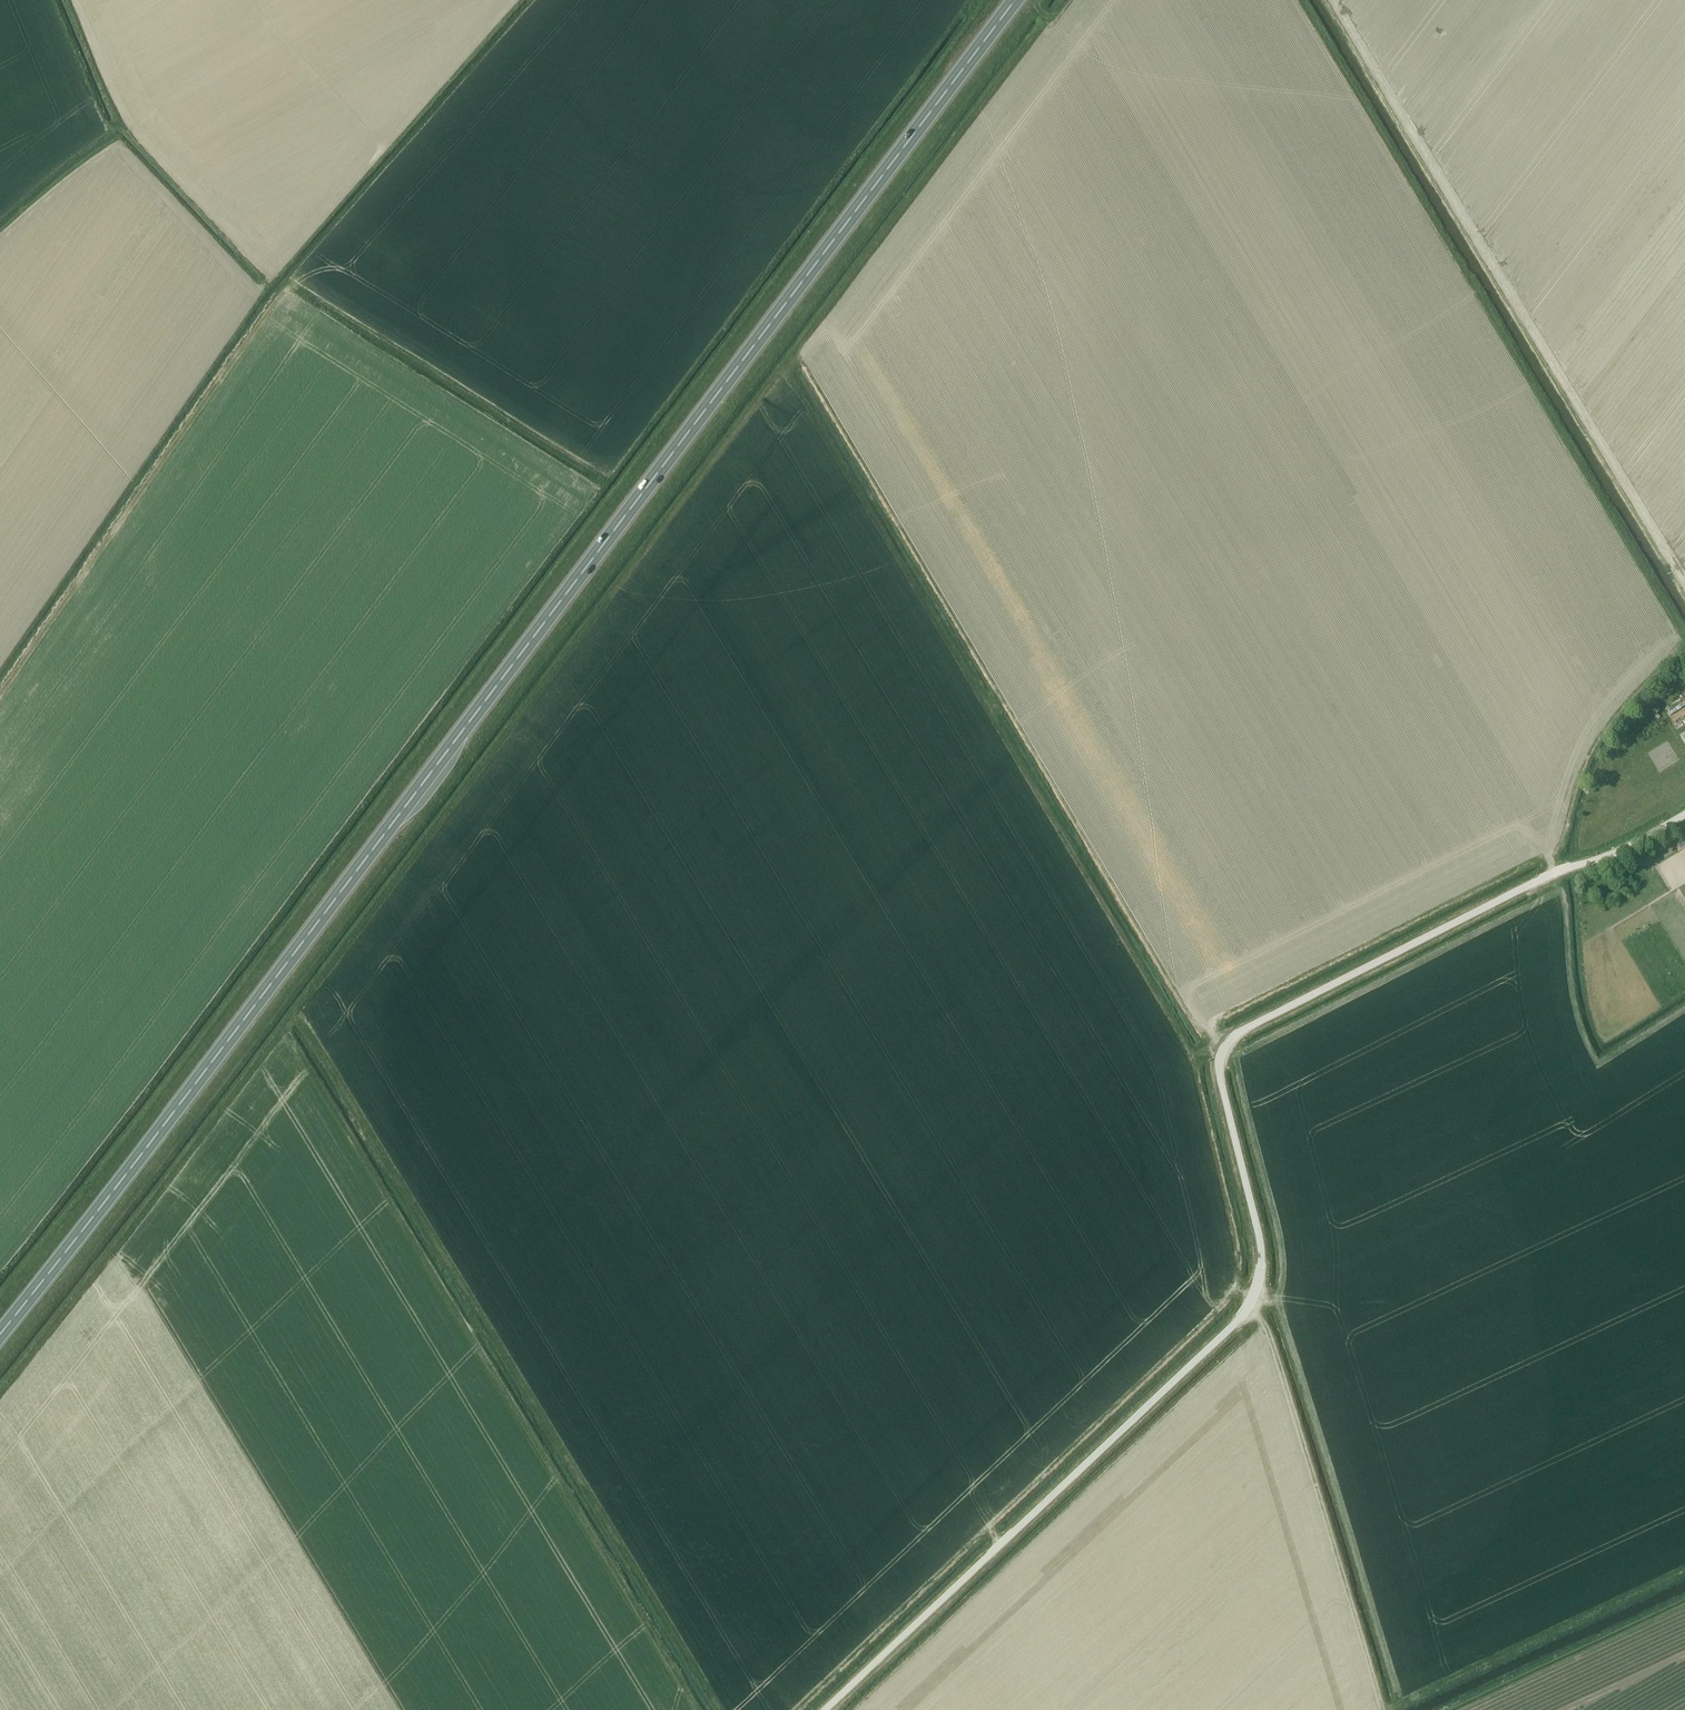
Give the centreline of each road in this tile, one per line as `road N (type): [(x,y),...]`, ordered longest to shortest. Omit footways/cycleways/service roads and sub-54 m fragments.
road 1 (trunk): [(0,1330),(189,1096),(1015,0)]
road 2 (unclassified): [(825,1709),(1242,1315),(1255,1283),(1257,1242),(1217,1067),(1232,1038),(1684,815)]
road 3 (track): [(1684,593),(1328,0)]

